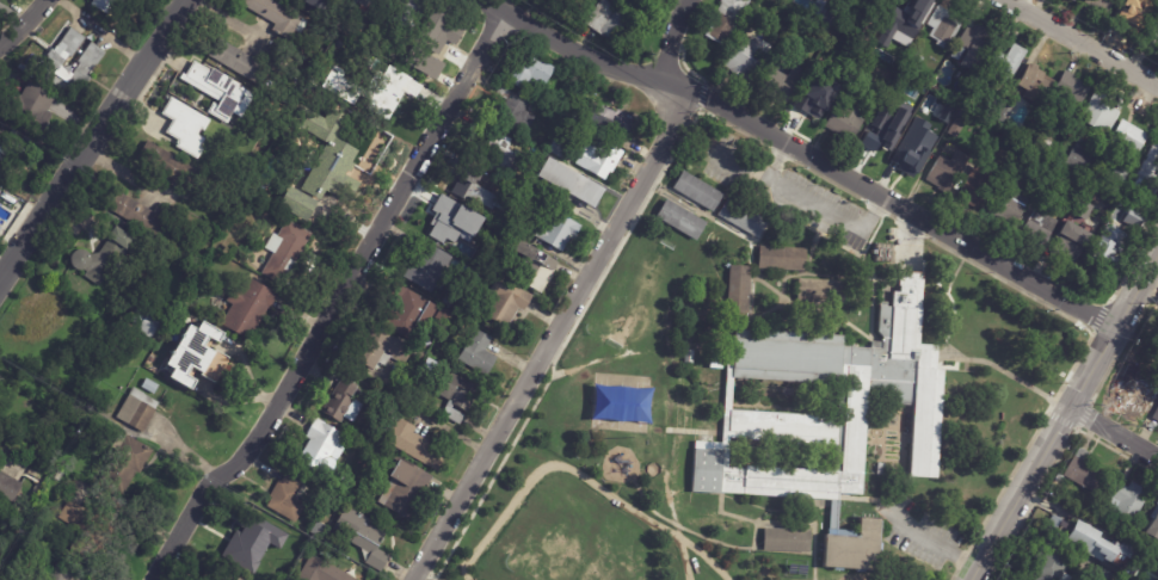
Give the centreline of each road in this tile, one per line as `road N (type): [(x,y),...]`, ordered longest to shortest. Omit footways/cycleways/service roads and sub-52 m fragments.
road 1 (residential): [(504,7),(245,456),(209,485),(154,579)]
road 2 (residential): [(411,579),(663,147),(675,91)]
road 3 (residential): [(1113,329),(710,103),(675,91)]
road 4 (tertiary): [(1157,248),(971,579)]
road 5 (tertiary): [(187,0),(0,281)]
road 6 (residential): [(675,91),(568,48),(492,0)]
road 7 (residential): [(1157,84),(1006,0)]

